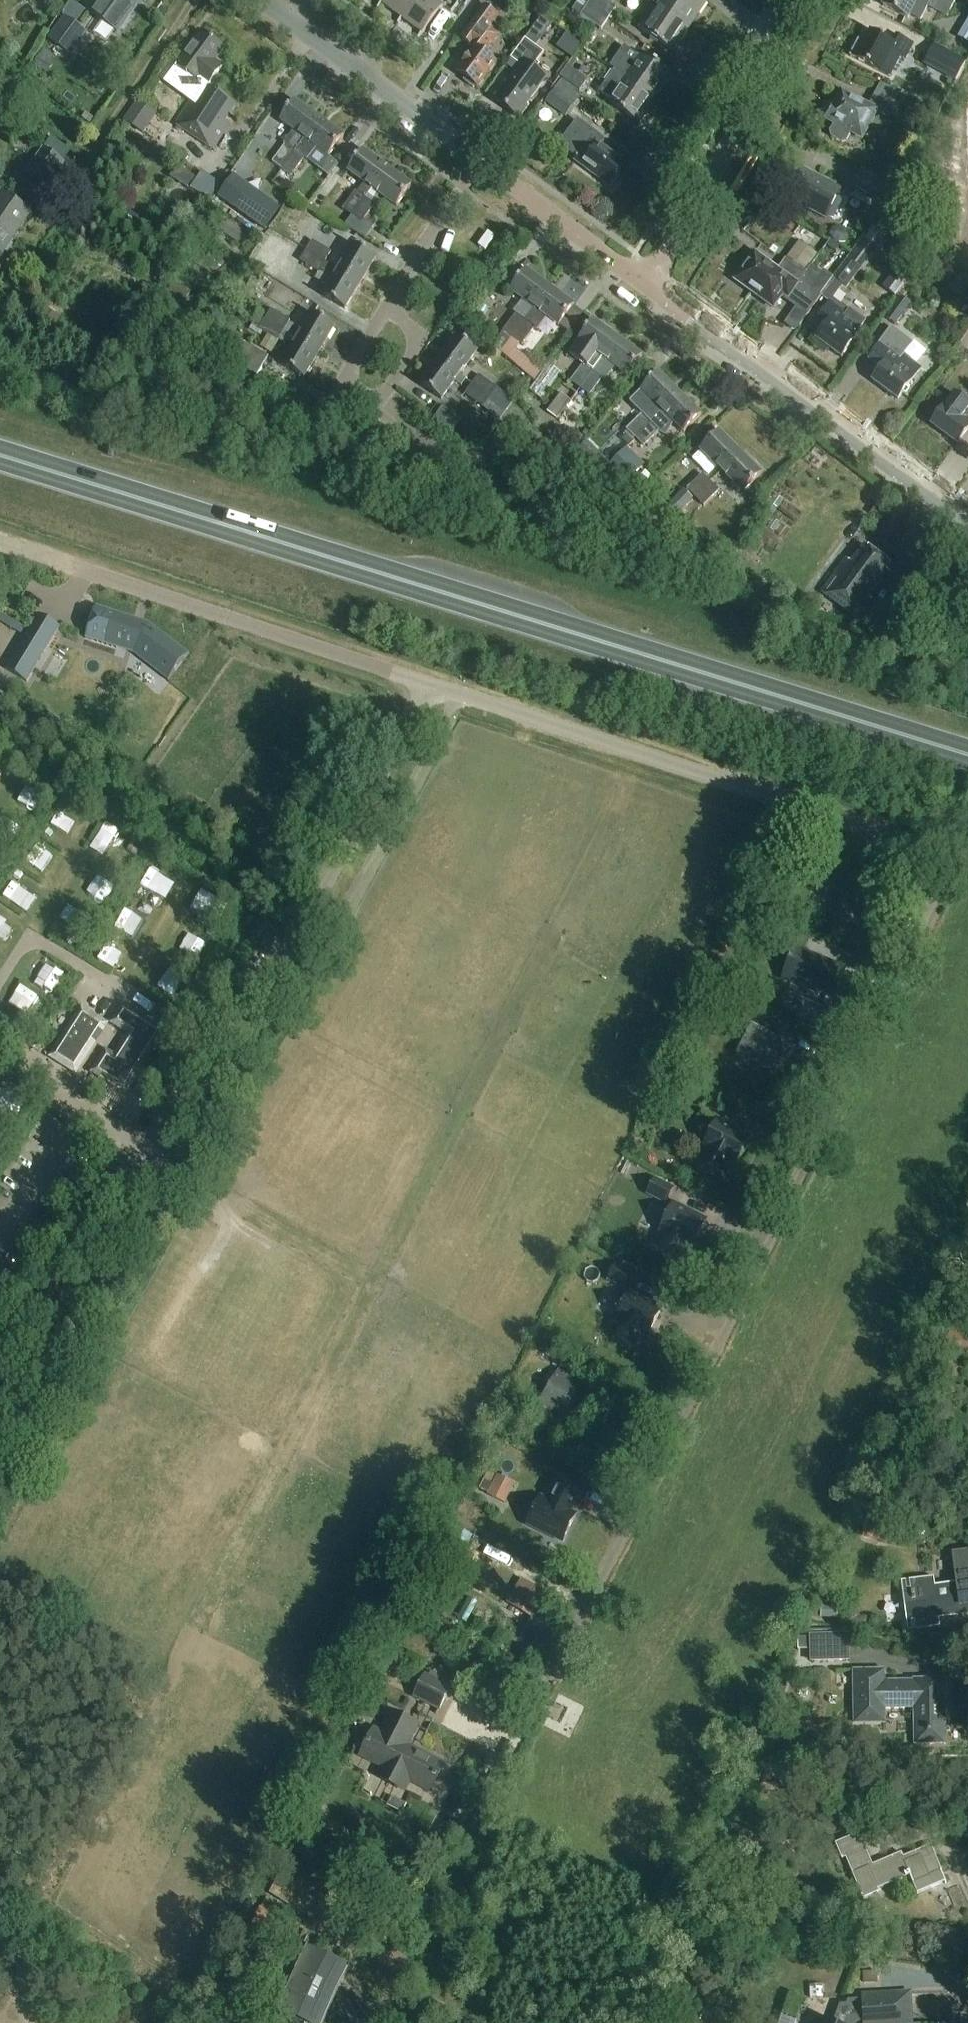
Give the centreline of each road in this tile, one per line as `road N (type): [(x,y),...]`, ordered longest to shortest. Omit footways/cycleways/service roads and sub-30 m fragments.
road 1 (trunk): [(967,758),(0,458)]
road 2 (unclassified): [(967,862),(95,573)]
road 3 (track): [(940,852),(620,1506)]
road 4 (unclassified): [(967,522),(651,285)]
road 5 (unclassified): [(651,285),(804,0)]
road 6 (unclassified): [(479,162),(257,0)]
road 7 (unclassified): [(651,285),(479,162)]
road 8 (residential): [(385,312),(479,162)]
road 9 (residential): [(385,312),(409,330),(415,352),(378,399),(353,393),(346,376)]

